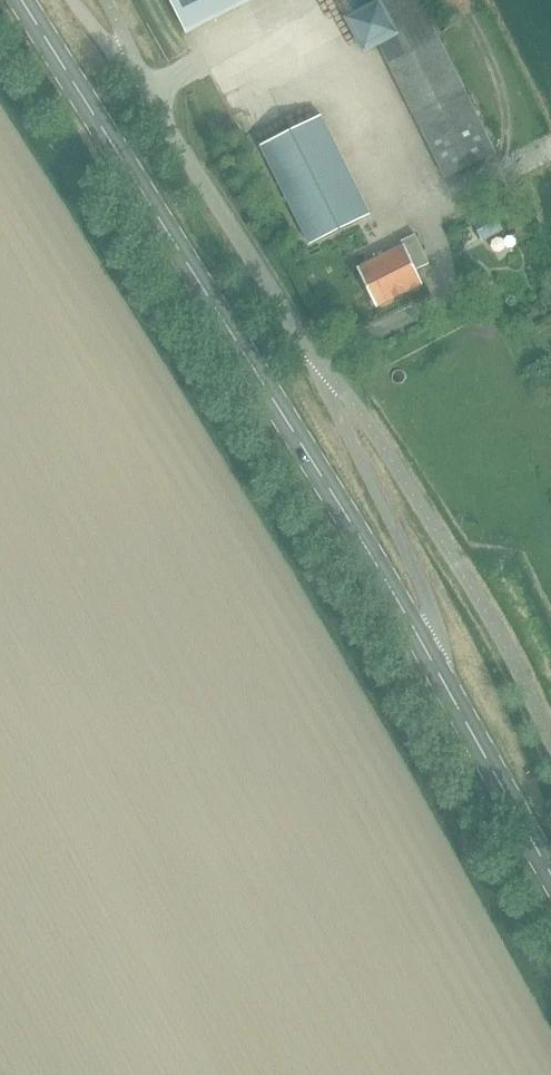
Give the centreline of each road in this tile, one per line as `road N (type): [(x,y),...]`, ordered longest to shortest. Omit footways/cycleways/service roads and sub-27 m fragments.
road 1 (secondary): [(429,655),(24,0)]
road 2 (unclassified): [(318,364),(146,83)]
road 3 (unclassified): [(318,364),(438,623),(439,646),(429,655)]
road 4 (secondary): [(550,870),(429,655)]

